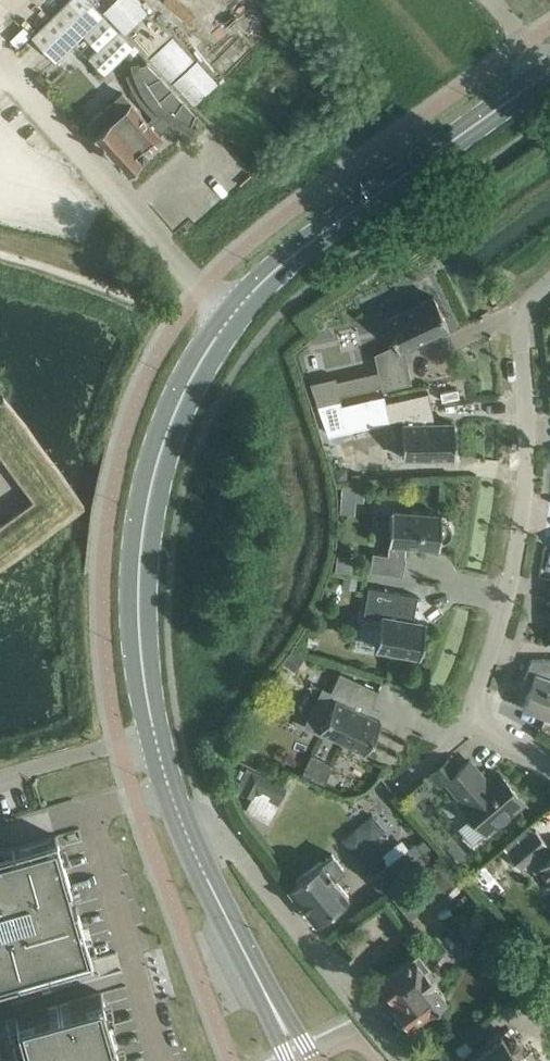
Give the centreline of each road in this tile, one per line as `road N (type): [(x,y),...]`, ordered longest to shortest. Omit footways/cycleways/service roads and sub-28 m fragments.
road 1 (tertiary): [(156,736),(141,618),(156,487),(213,342),(269,276),(548,72)]
road 2 (residential): [(470,710),(518,553),(529,438),(522,311),(549,282)]
road 3 (residential): [(168,786),(87,813),(162,1060)]
road 4 (residential): [(407,1060),(247,860),(178,812)]
road 5 (tertiary): [(270,1001),(178,812)]
road 6 (residential): [(156,736),(0,777)]

